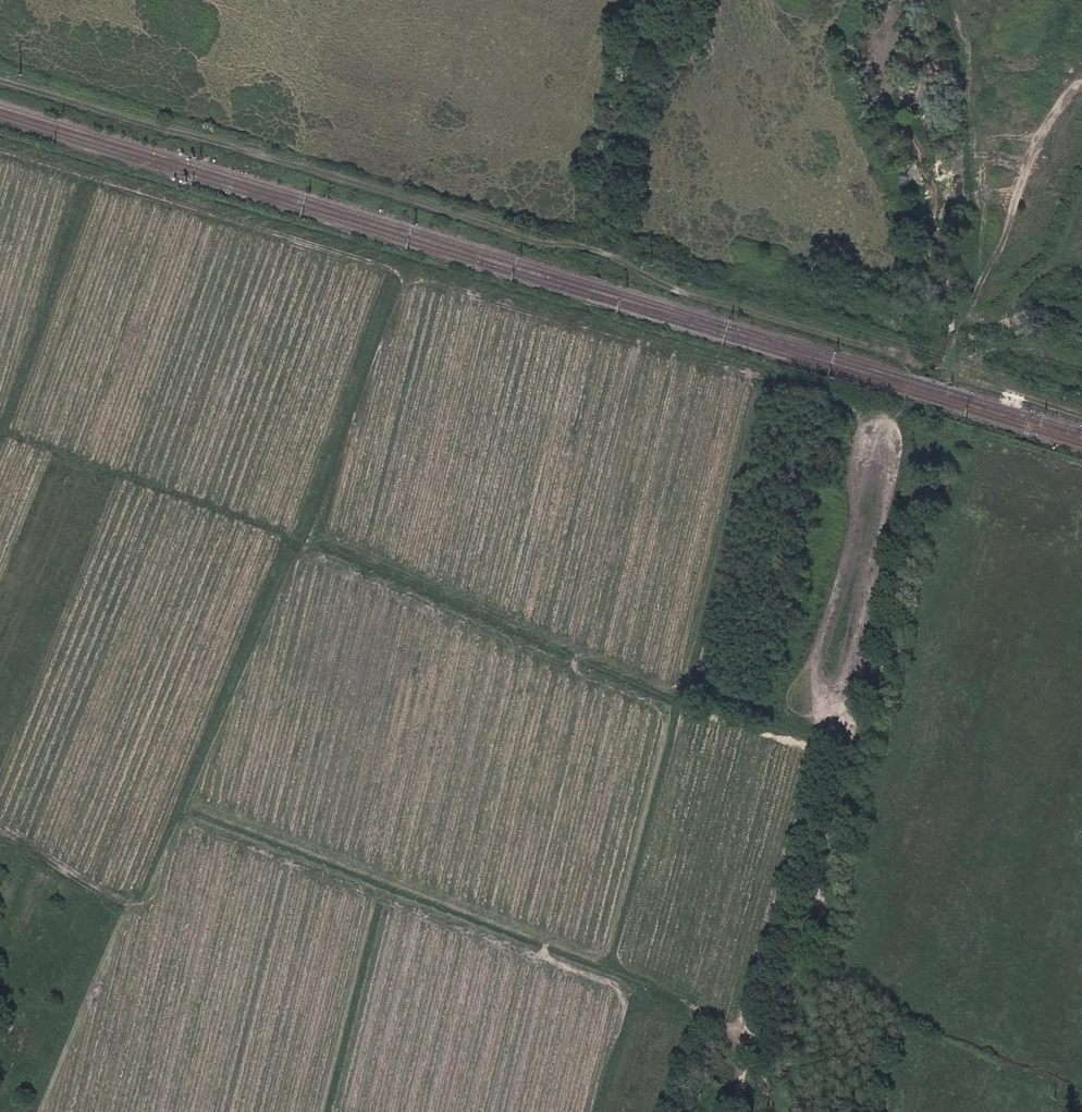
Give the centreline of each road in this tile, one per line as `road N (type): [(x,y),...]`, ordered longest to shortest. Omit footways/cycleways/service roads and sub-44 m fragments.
road 1 (track): [(0,79),(392,192),(548,246),(587,248),(686,293),(897,352)]
road 2 (track): [(1081,84),(1029,165),(956,351)]
road 3 (track): [(1081,414),(970,379),(956,351)]

